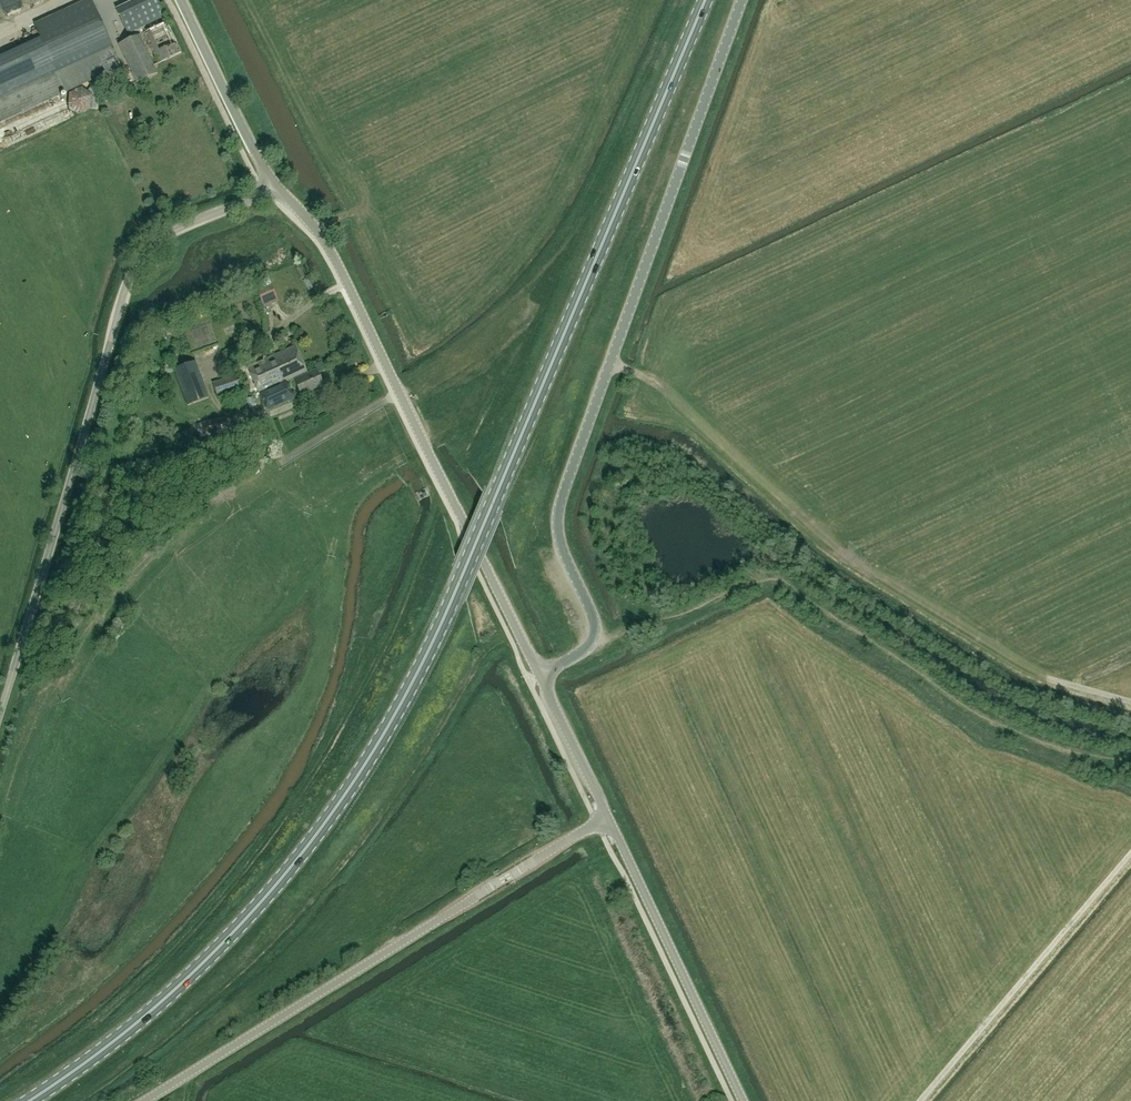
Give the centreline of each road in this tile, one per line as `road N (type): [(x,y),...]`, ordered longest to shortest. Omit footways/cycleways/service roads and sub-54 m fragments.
road 1 (primary): [(27,1100),(181,984),(265,898),(371,755),(448,609),(709,0)]
road 2 (unclassified): [(539,676),(595,637),(560,542),(560,503),(742,0)]
road 3 (unclassified): [(0,713),(129,277),(163,236),(276,187)]
road 4 (unclassified): [(539,676),(340,269),(276,187)]
road 5 (unclassified): [(144,1100),(607,817)]
road 6 (track): [(920,1100),(1130,853)]
road 7 (unclassified): [(743,1100),(607,817)]
road 8 (unclassified): [(276,187),(181,0)]
road 9 (unclassified): [(607,817),(539,676)]

